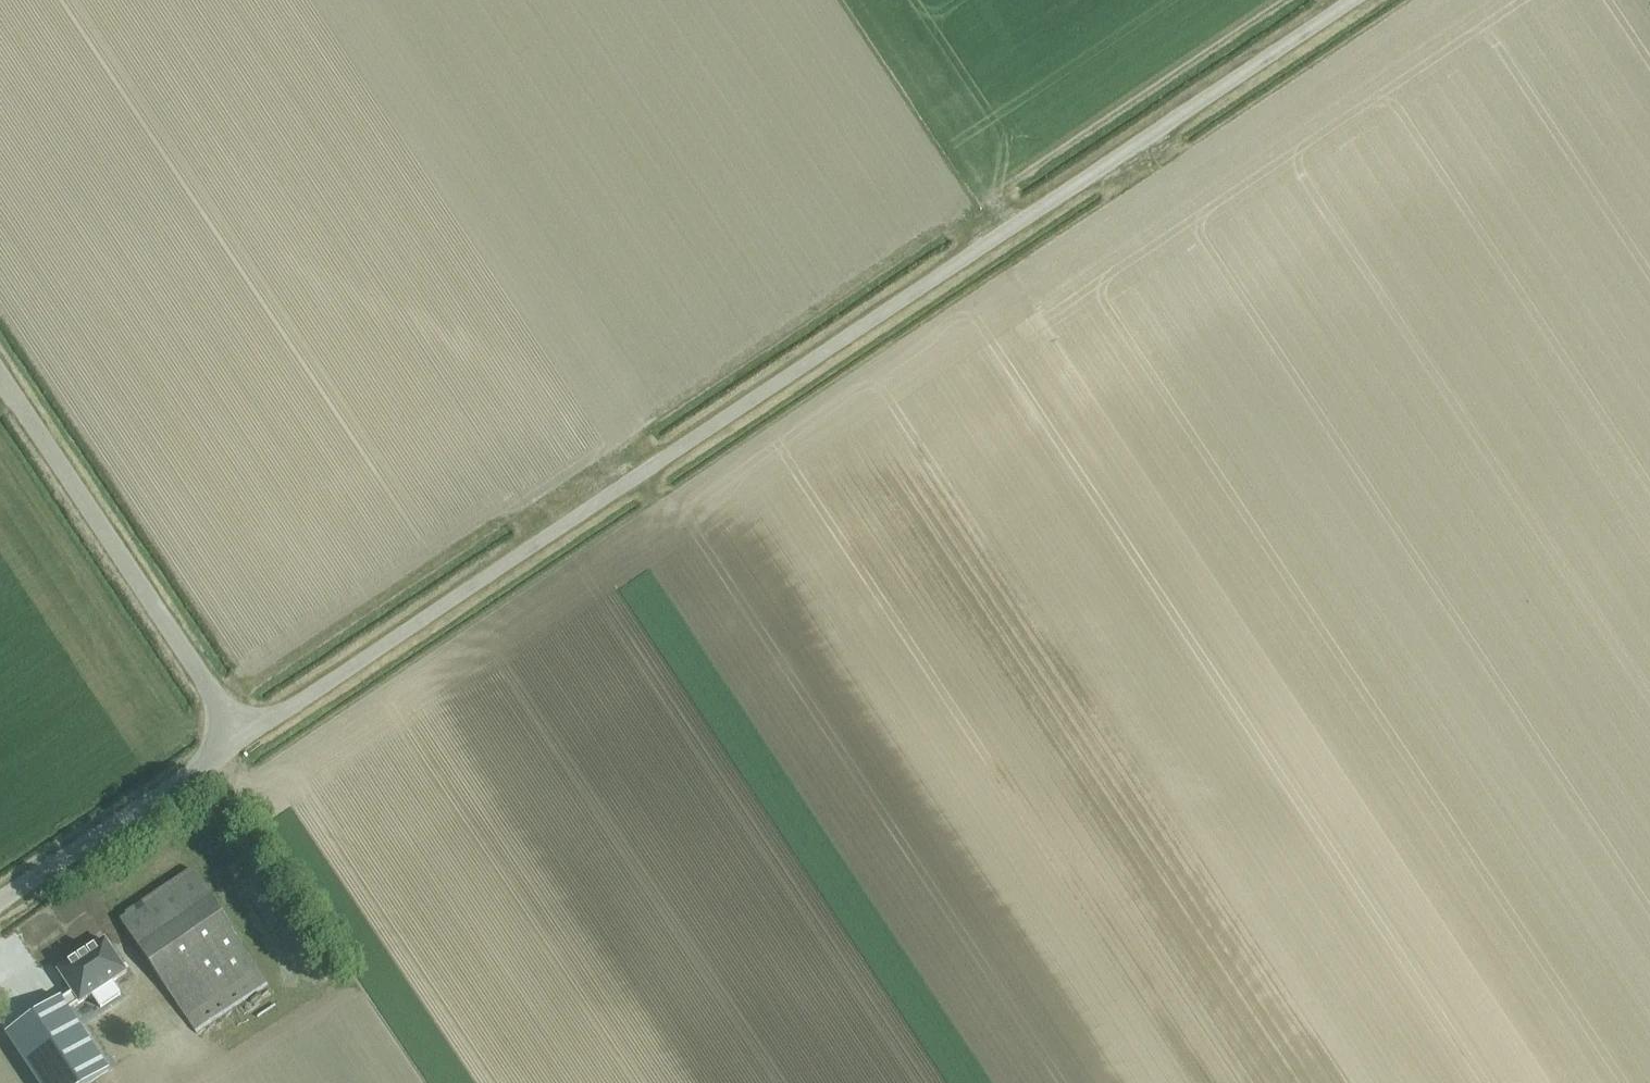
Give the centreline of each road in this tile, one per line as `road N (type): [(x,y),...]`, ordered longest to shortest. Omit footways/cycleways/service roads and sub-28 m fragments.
road 1 (unclassified): [(243,740),(1330,0)]
road 2 (unclassified): [(243,740),(0,375)]
road 3 (unclassified): [(0,904),(243,740)]

